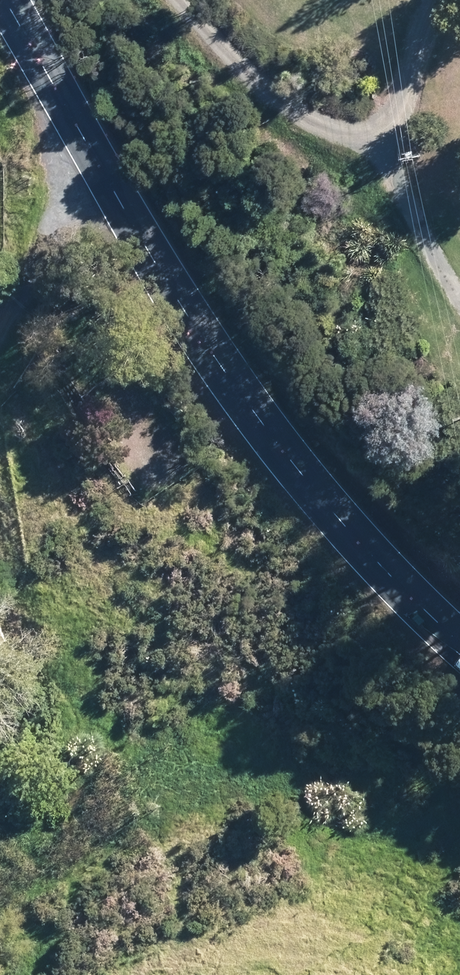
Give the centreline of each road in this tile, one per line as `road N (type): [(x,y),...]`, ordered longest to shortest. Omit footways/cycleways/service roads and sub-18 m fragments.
road 1 (primary): [(459,645),(381,568),(256,416),(186,313),(4,0)]
road 2 (track): [(0,343),(92,152)]

